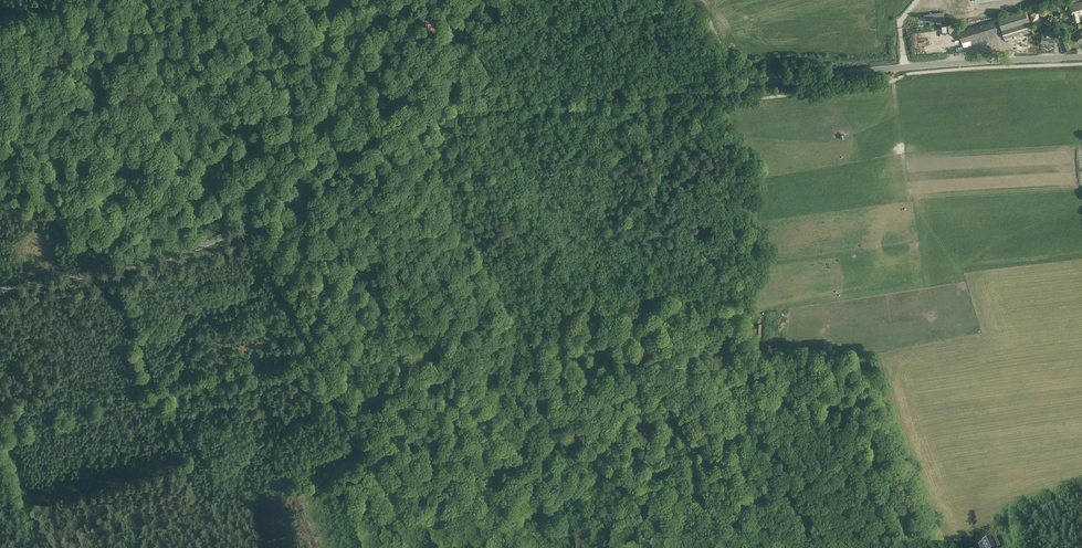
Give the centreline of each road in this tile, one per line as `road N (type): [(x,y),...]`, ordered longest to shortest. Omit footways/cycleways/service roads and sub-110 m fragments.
road 1 (tertiary): [(0,291),(191,249),(429,126),(534,97),(1081,57)]
road 2 (track): [(372,453),(337,399),(275,266),(181,0)]

